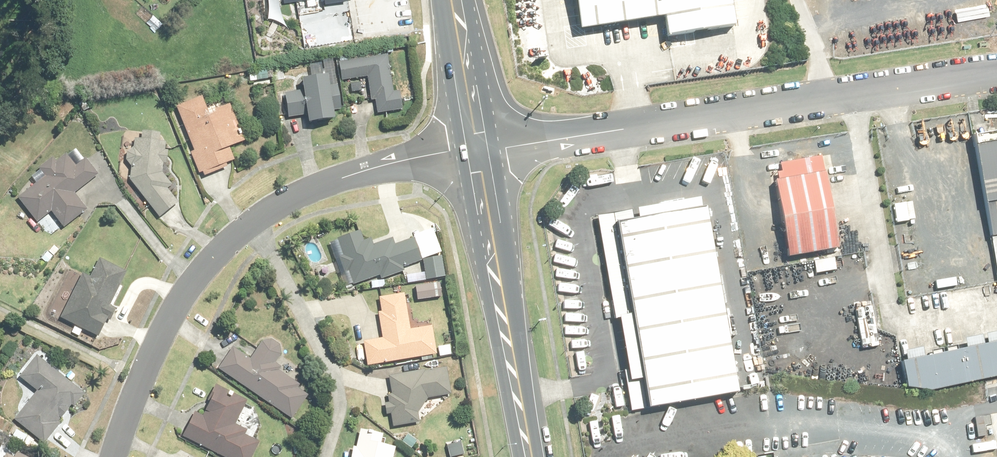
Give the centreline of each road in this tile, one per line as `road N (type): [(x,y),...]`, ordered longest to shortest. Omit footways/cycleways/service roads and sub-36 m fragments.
road 1 (residential): [(996,77),(478,150)]
road 2 (residential): [(116,456),(161,343),(201,274),(244,230),(317,188),(378,166),(478,150)]
road 3 (primary): [(531,456),(478,150)]
road 4 (trunk): [(478,150),(455,0)]

